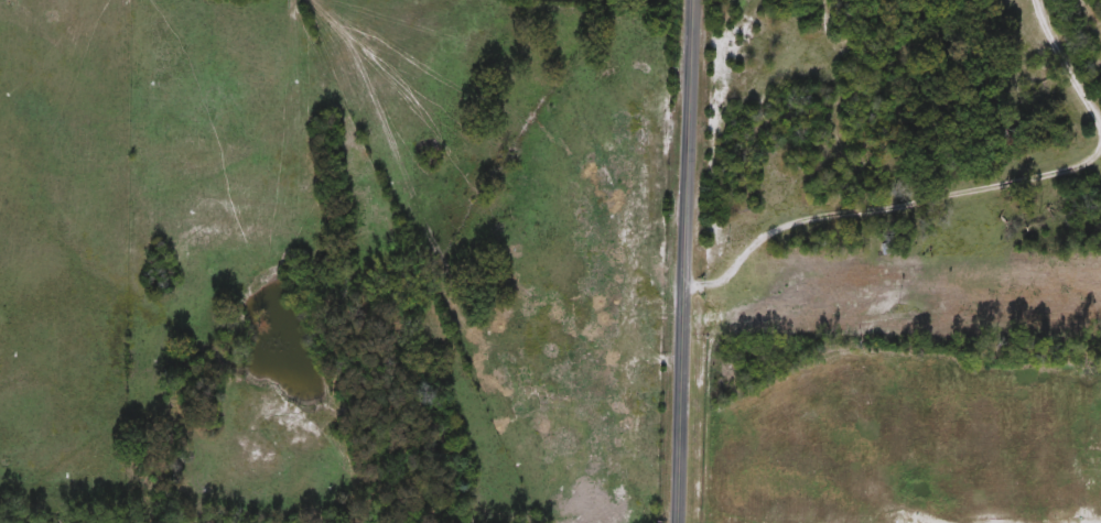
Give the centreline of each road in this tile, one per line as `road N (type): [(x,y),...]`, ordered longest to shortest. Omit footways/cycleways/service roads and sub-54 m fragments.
road 1 (residential): [(692,0),(677,522)]

